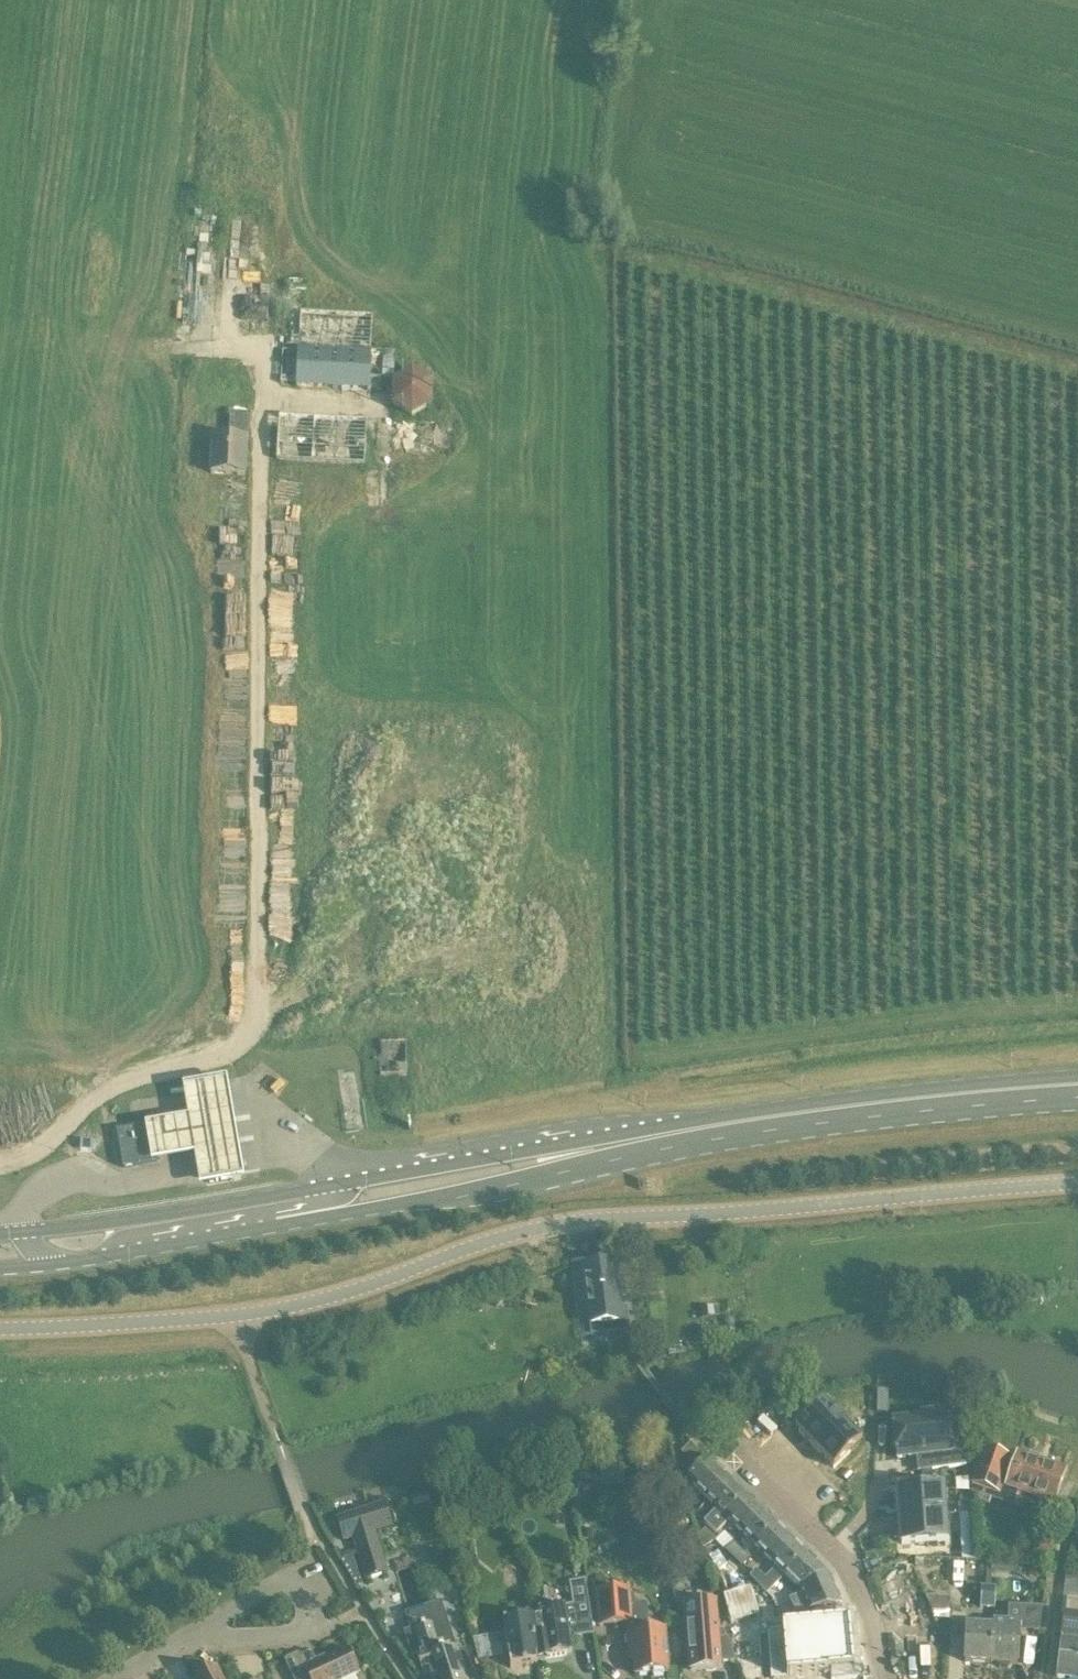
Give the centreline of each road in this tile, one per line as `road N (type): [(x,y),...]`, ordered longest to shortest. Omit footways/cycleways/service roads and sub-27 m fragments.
road 1 (unclassified): [(1077,1184),(555,1225),(356,1291),(235,1317)]
road 2 (primary): [(1077,1087),(907,1103),(564,1155)]
road 3 (residential): [(881,1678),(848,1560),(752,1460)]
road 4 (unclassified): [(317,1539),(235,1317)]
road 5 (unclassified): [(235,1317),(0,1330)]
road 6 (primary): [(344,1198),(373,1207),(533,1173),(564,1155)]
road 7 (primary): [(564,1155),(529,1150),(368,1180),(344,1198)]
road 8 (primary): [(344,1198),(142,1231)]
road 9 (residential): [(180,1639),(278,1635),(317,1623),(290,1575)]
road 10 (primary): [(0,1268),(104,1255),(142,1231)]
road 11 (primary): [(142,1231),(101,1223),(0,1233)]
road 12 (residential): [(290,1575),(180,1639)]

